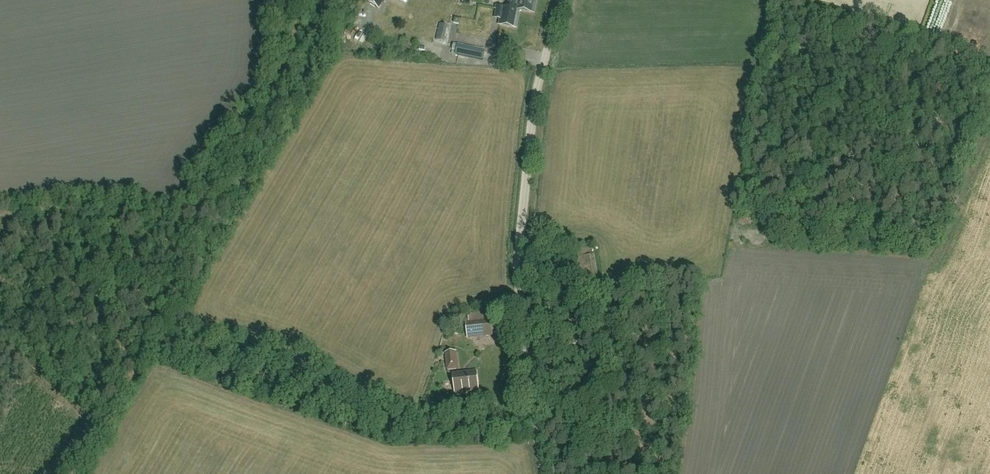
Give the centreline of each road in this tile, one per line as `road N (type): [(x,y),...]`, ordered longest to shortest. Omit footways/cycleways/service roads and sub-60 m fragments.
road 1 (unclassified): [(545,473),(521,246),(538,85),(560,0)]

